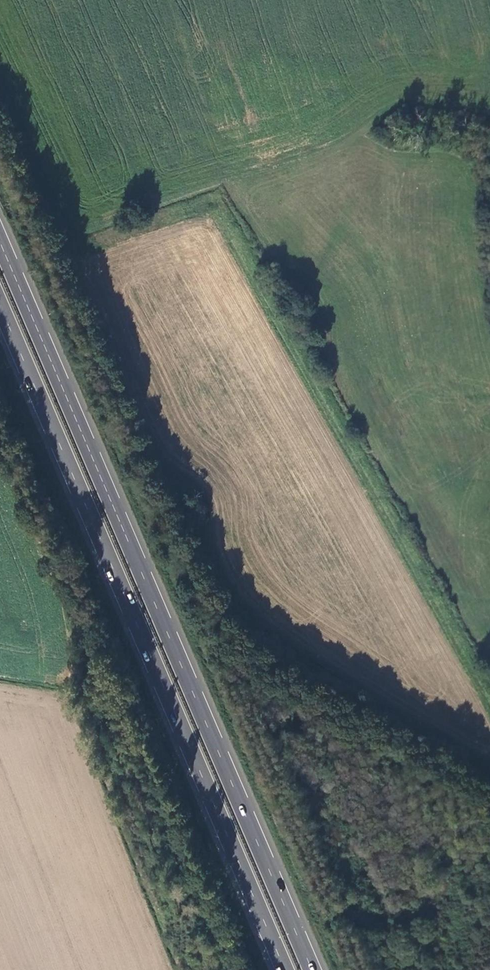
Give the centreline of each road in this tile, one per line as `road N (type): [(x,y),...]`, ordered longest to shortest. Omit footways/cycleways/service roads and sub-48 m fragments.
road 1 (trunk): [(314,969),(0,241)]
road 2 (trunk): [(0,305),(286,969)]

